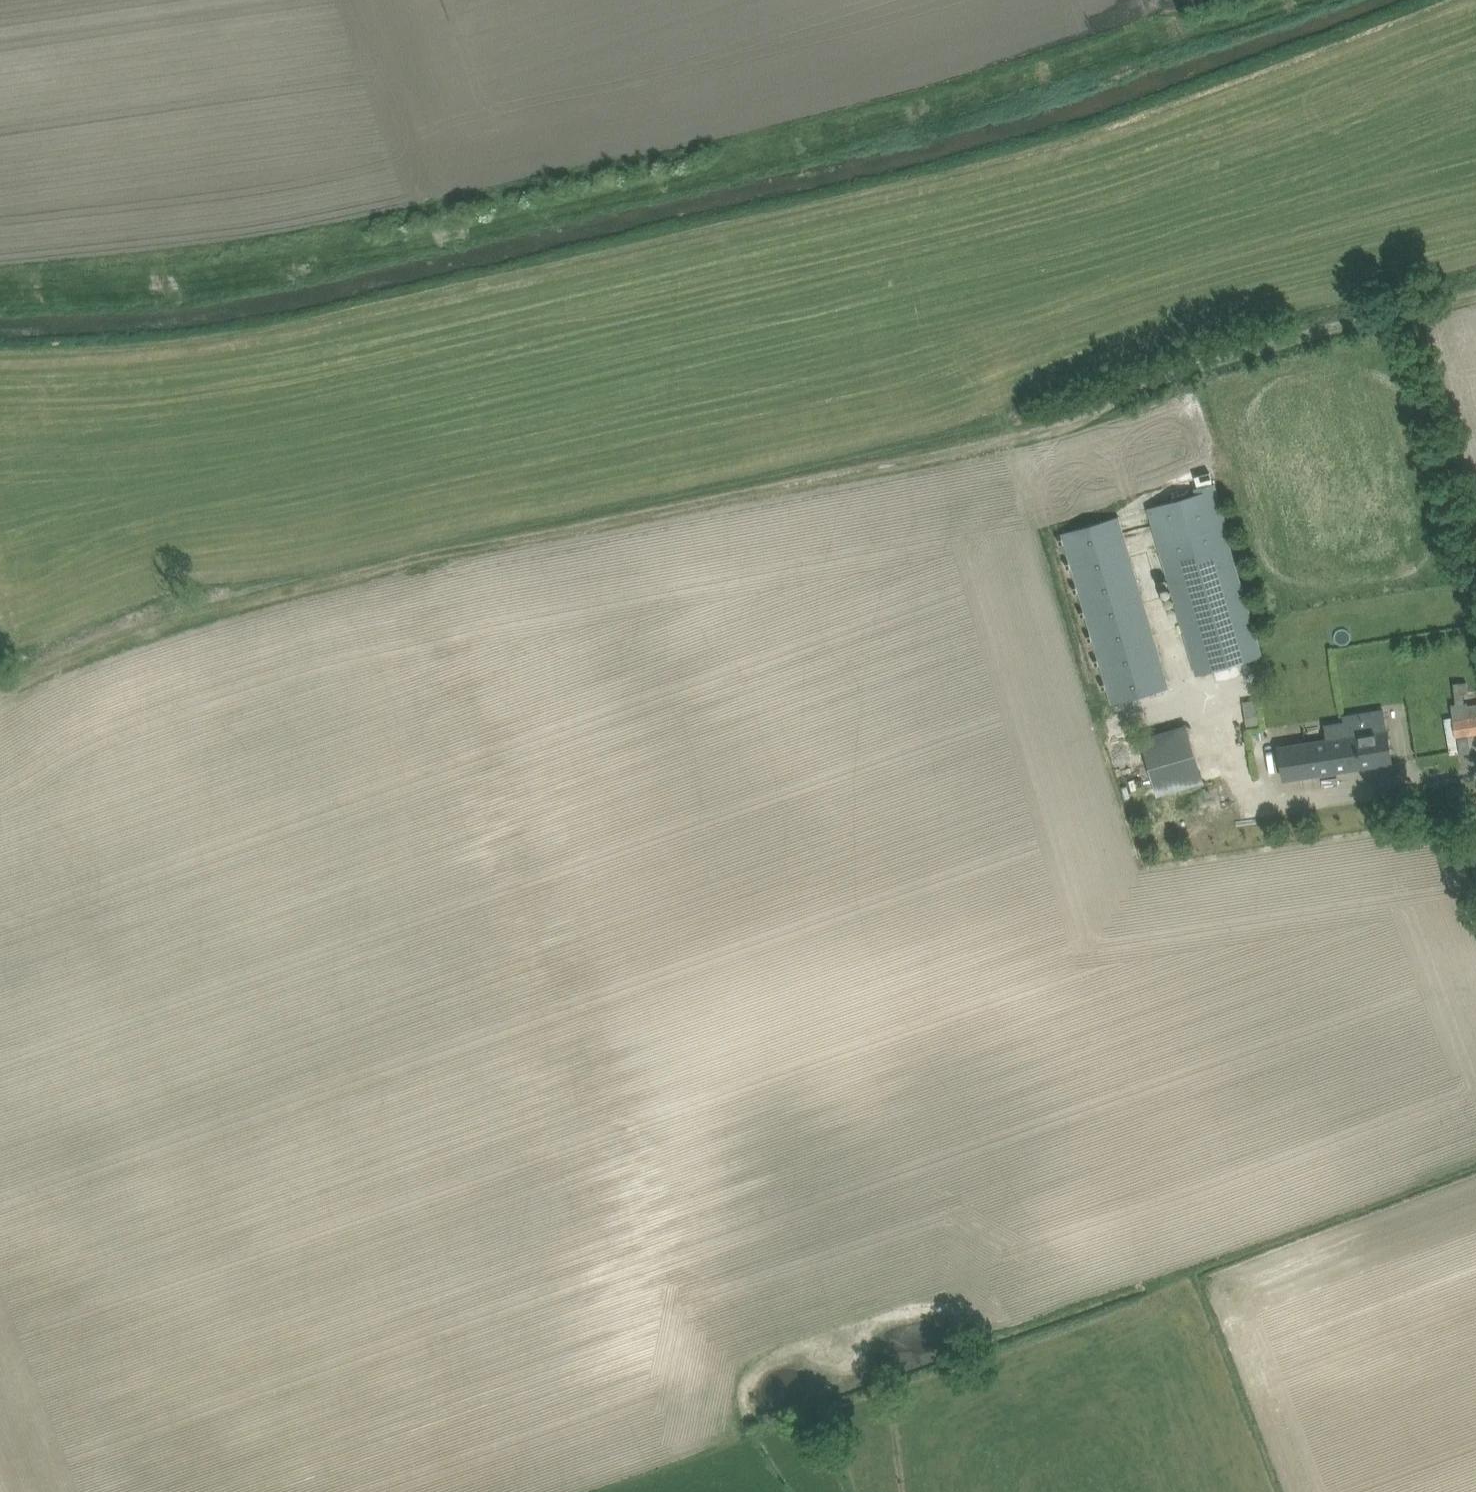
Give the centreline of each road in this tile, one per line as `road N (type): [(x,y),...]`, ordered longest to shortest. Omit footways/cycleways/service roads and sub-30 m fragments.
road 1 (track): [(0,684),(148,616),(1087,413),(1232,348),(1475,296)]

